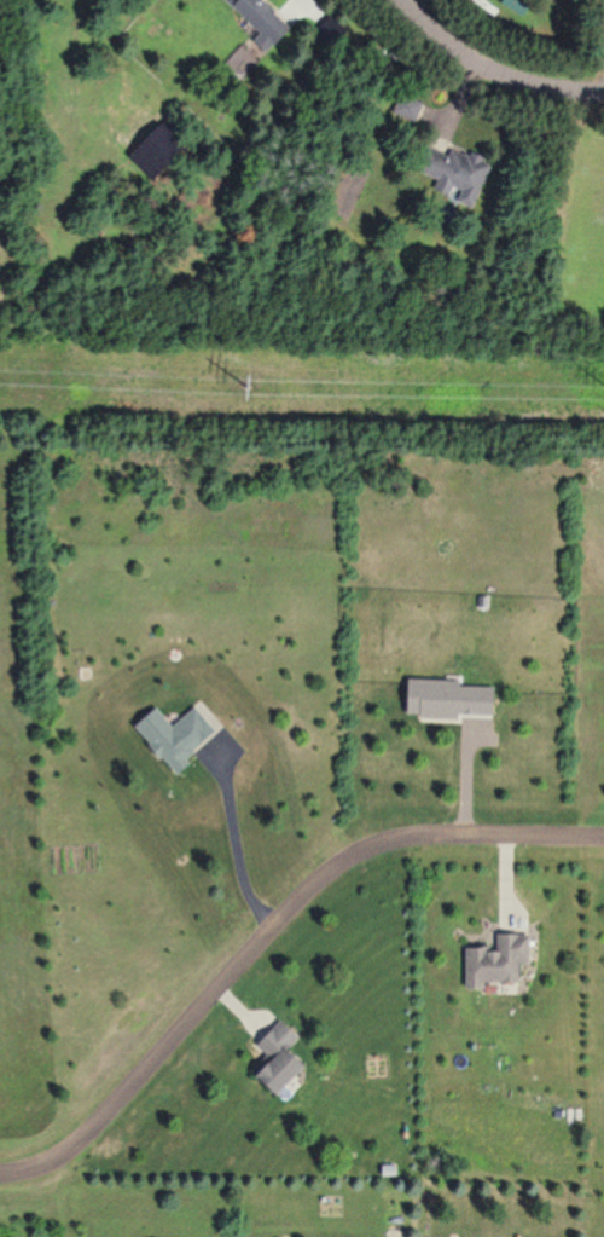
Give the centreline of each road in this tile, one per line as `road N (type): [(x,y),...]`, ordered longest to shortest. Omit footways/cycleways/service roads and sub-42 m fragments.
road 1 (residential): [(0,1176),(65,1155),(333,877),(414,840),(603,843)]
road 2 (residential): [(393,0),(452,53),(487,59),(550,91),(603,94)]

